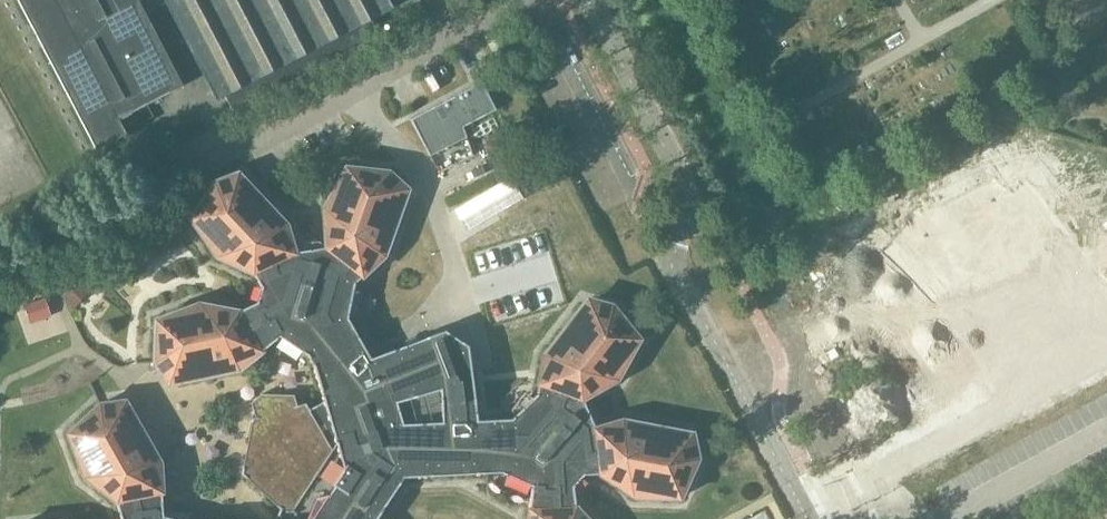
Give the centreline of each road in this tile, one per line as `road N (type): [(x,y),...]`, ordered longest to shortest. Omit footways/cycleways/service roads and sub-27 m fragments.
road 1 (residential): [(808,518),(676,281),(687,196),(588,0)]

